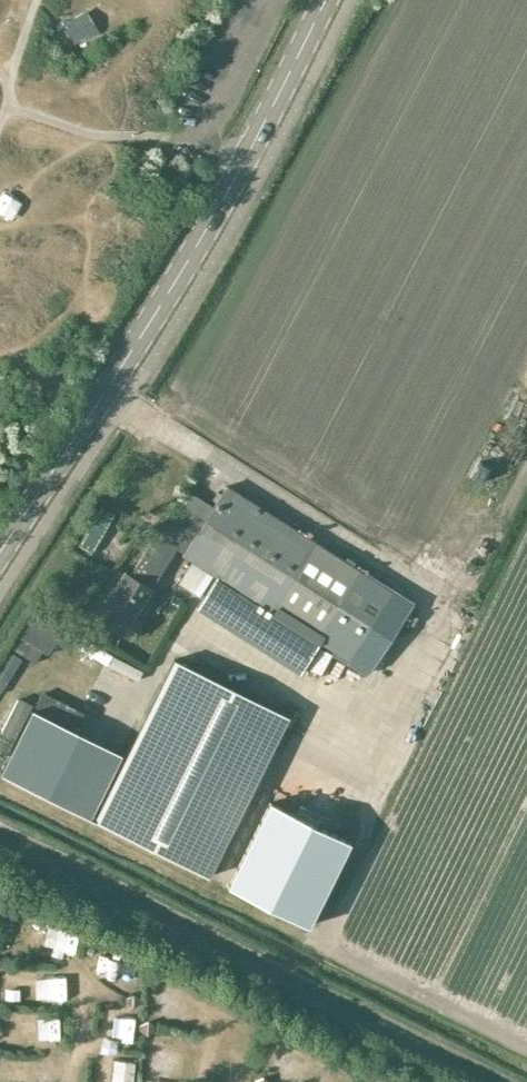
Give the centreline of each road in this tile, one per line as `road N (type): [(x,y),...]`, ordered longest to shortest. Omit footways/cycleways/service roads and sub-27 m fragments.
road 1 (secondary): [(0,549),(241,164),(324,0)]
road 2 (track): [(517,1081),(0,822)]
road 3 (track): [(366,771),(366,850),(332,946),(526,1048)]
road 4 (track): [(414,585),(437,546),(439,496),(526,326)]

